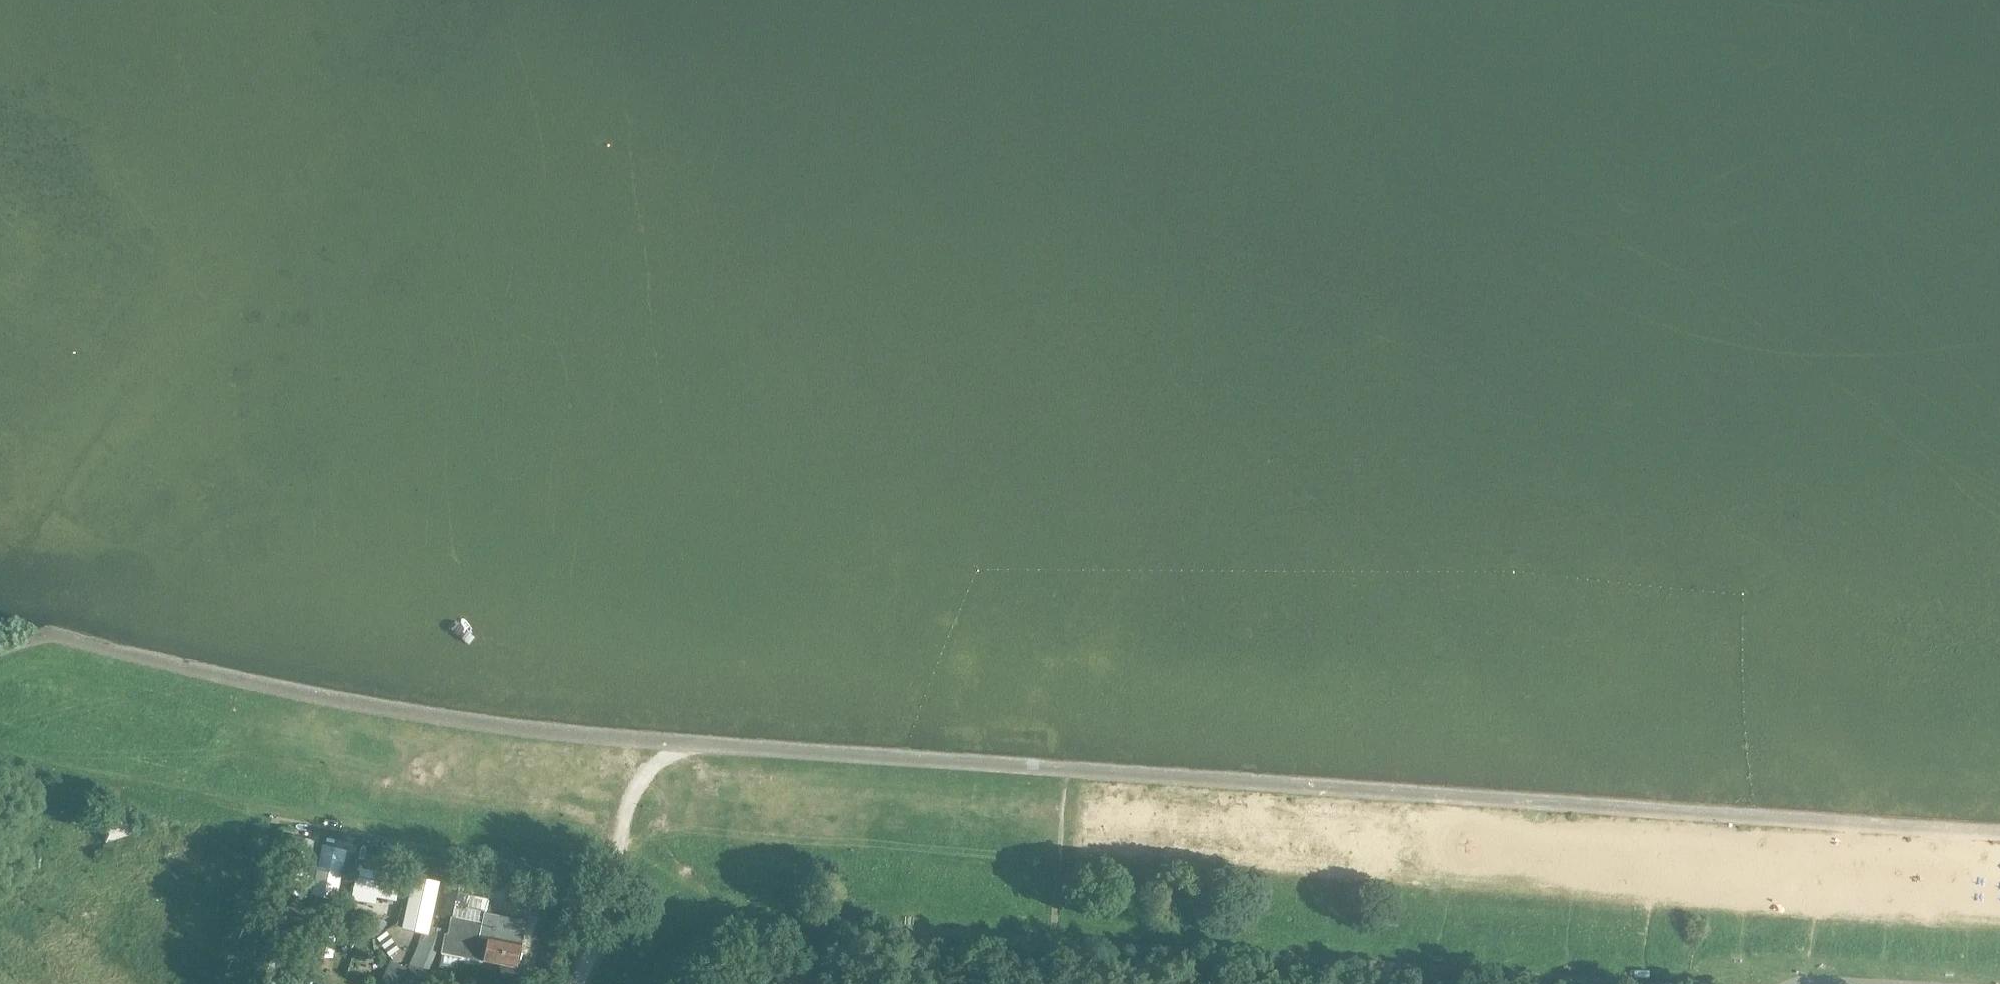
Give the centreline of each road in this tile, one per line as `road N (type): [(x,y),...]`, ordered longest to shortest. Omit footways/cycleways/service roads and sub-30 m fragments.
road 1 (track): [(577,983),(632,797),(679,746)]

